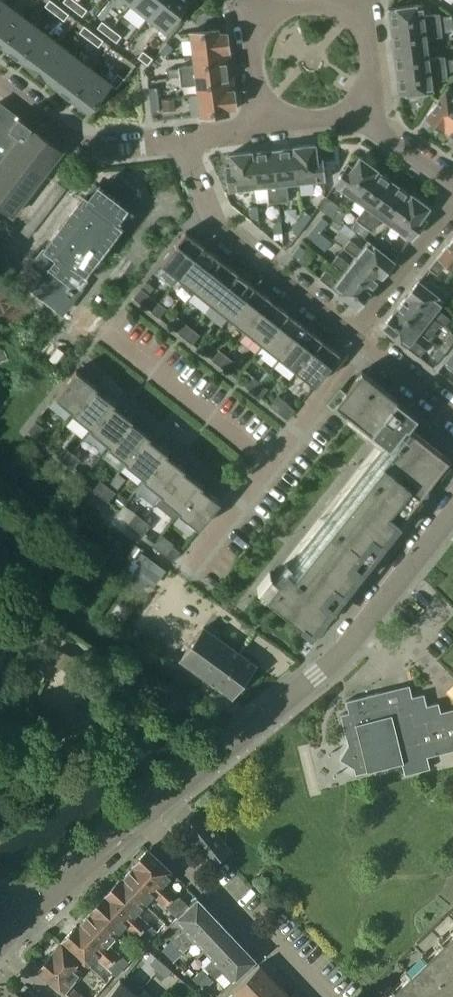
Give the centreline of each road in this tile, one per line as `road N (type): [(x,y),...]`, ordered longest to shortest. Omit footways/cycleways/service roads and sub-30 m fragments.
road 1 (unclassified): [(143,816),(344,650),(452,515)]
road 2 (residential): [(184,572),(363,340)]
road 3 (residential): [(181,142),(211,221),(356,334)]
road 4 (residential): [(143,816),(322,996)]
road 5 (residential): [(181,142),(100,150),(77,142),(0,83)]
road 6 (unclassified): [(0,942),(143,816)]
road 7 (residential): [(356,334),(452,205)]
road 8 (residential): [(452,174),(355,101)]

